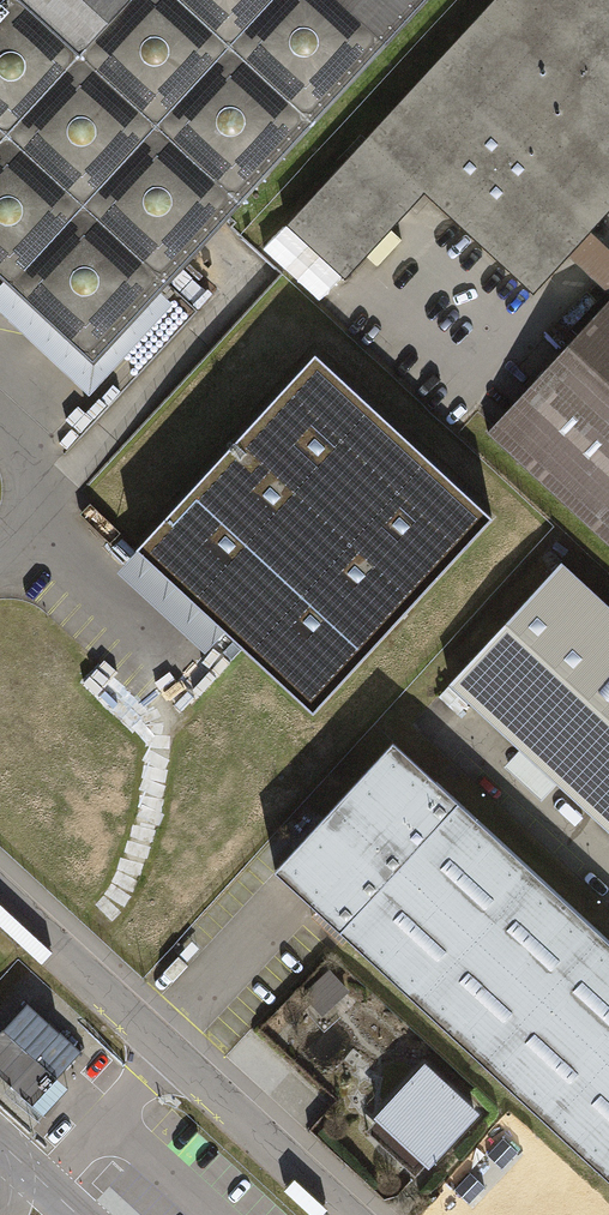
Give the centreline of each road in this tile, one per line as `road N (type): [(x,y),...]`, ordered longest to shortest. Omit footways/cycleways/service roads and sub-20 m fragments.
road 1 (unclassified): [(347,1214),(0,893)]

